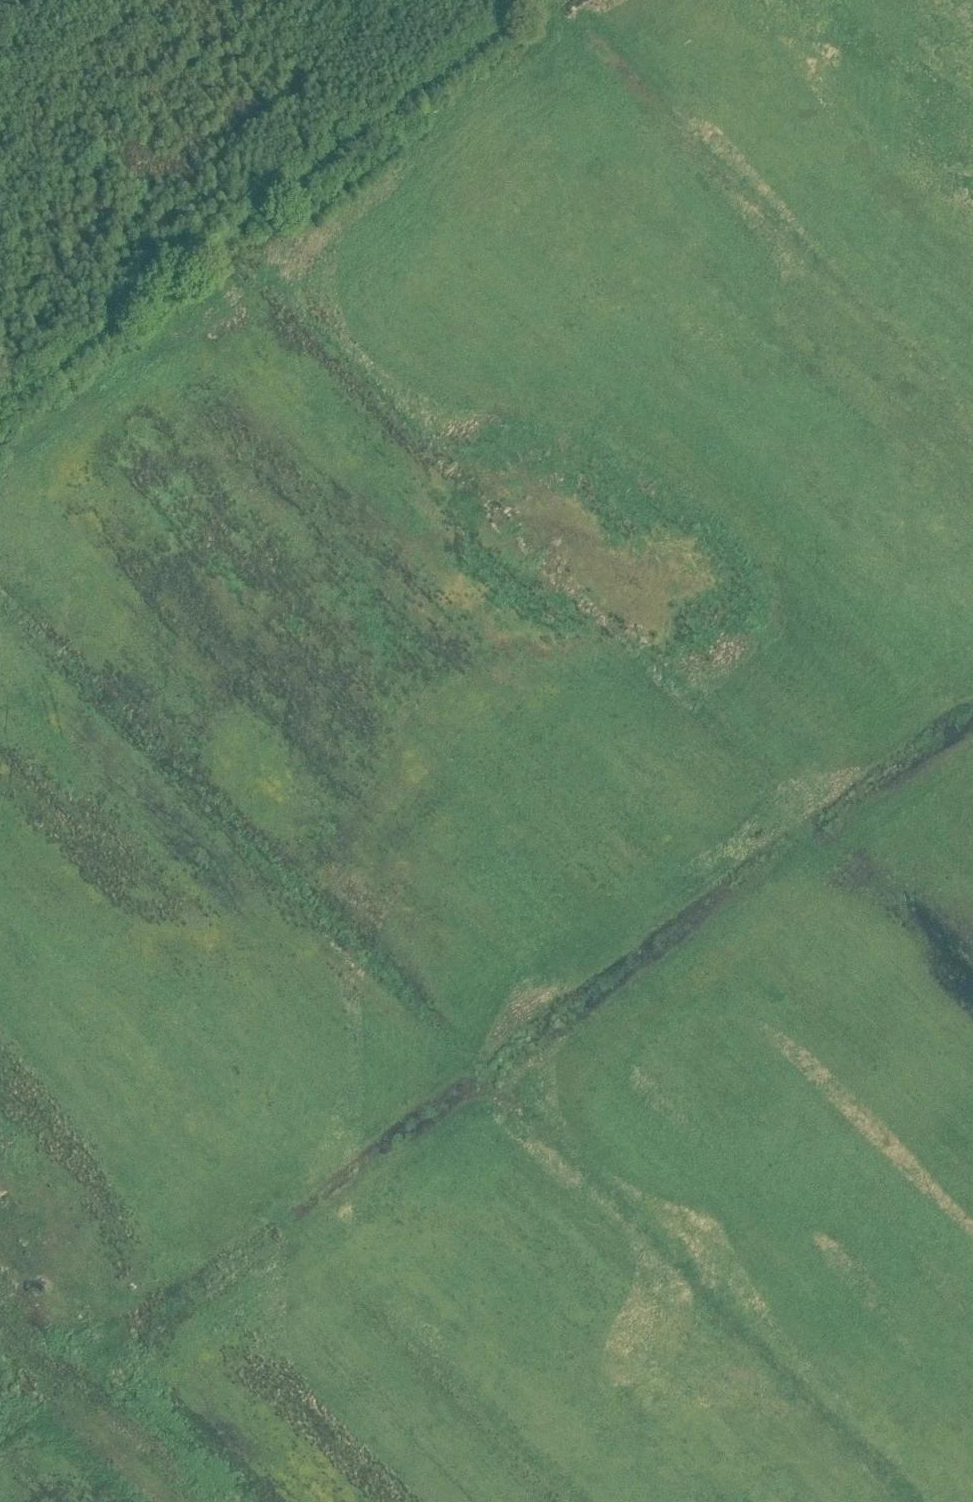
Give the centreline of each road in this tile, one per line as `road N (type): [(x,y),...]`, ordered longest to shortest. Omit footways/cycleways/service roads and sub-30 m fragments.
road 1 (track): [(546,0),(0,415)]

